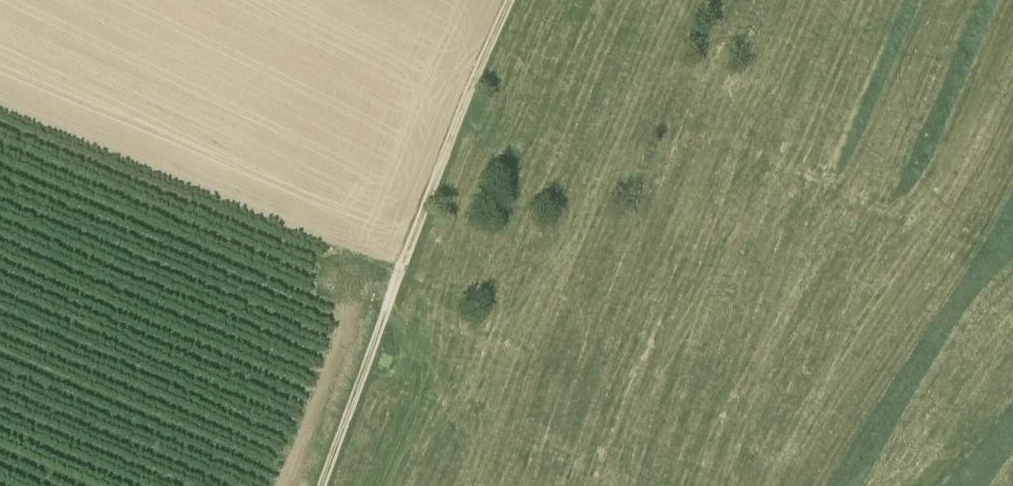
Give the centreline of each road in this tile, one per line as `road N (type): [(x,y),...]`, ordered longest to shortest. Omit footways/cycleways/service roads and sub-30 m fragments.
road 1 (track): [(505,0),(319,485)]

